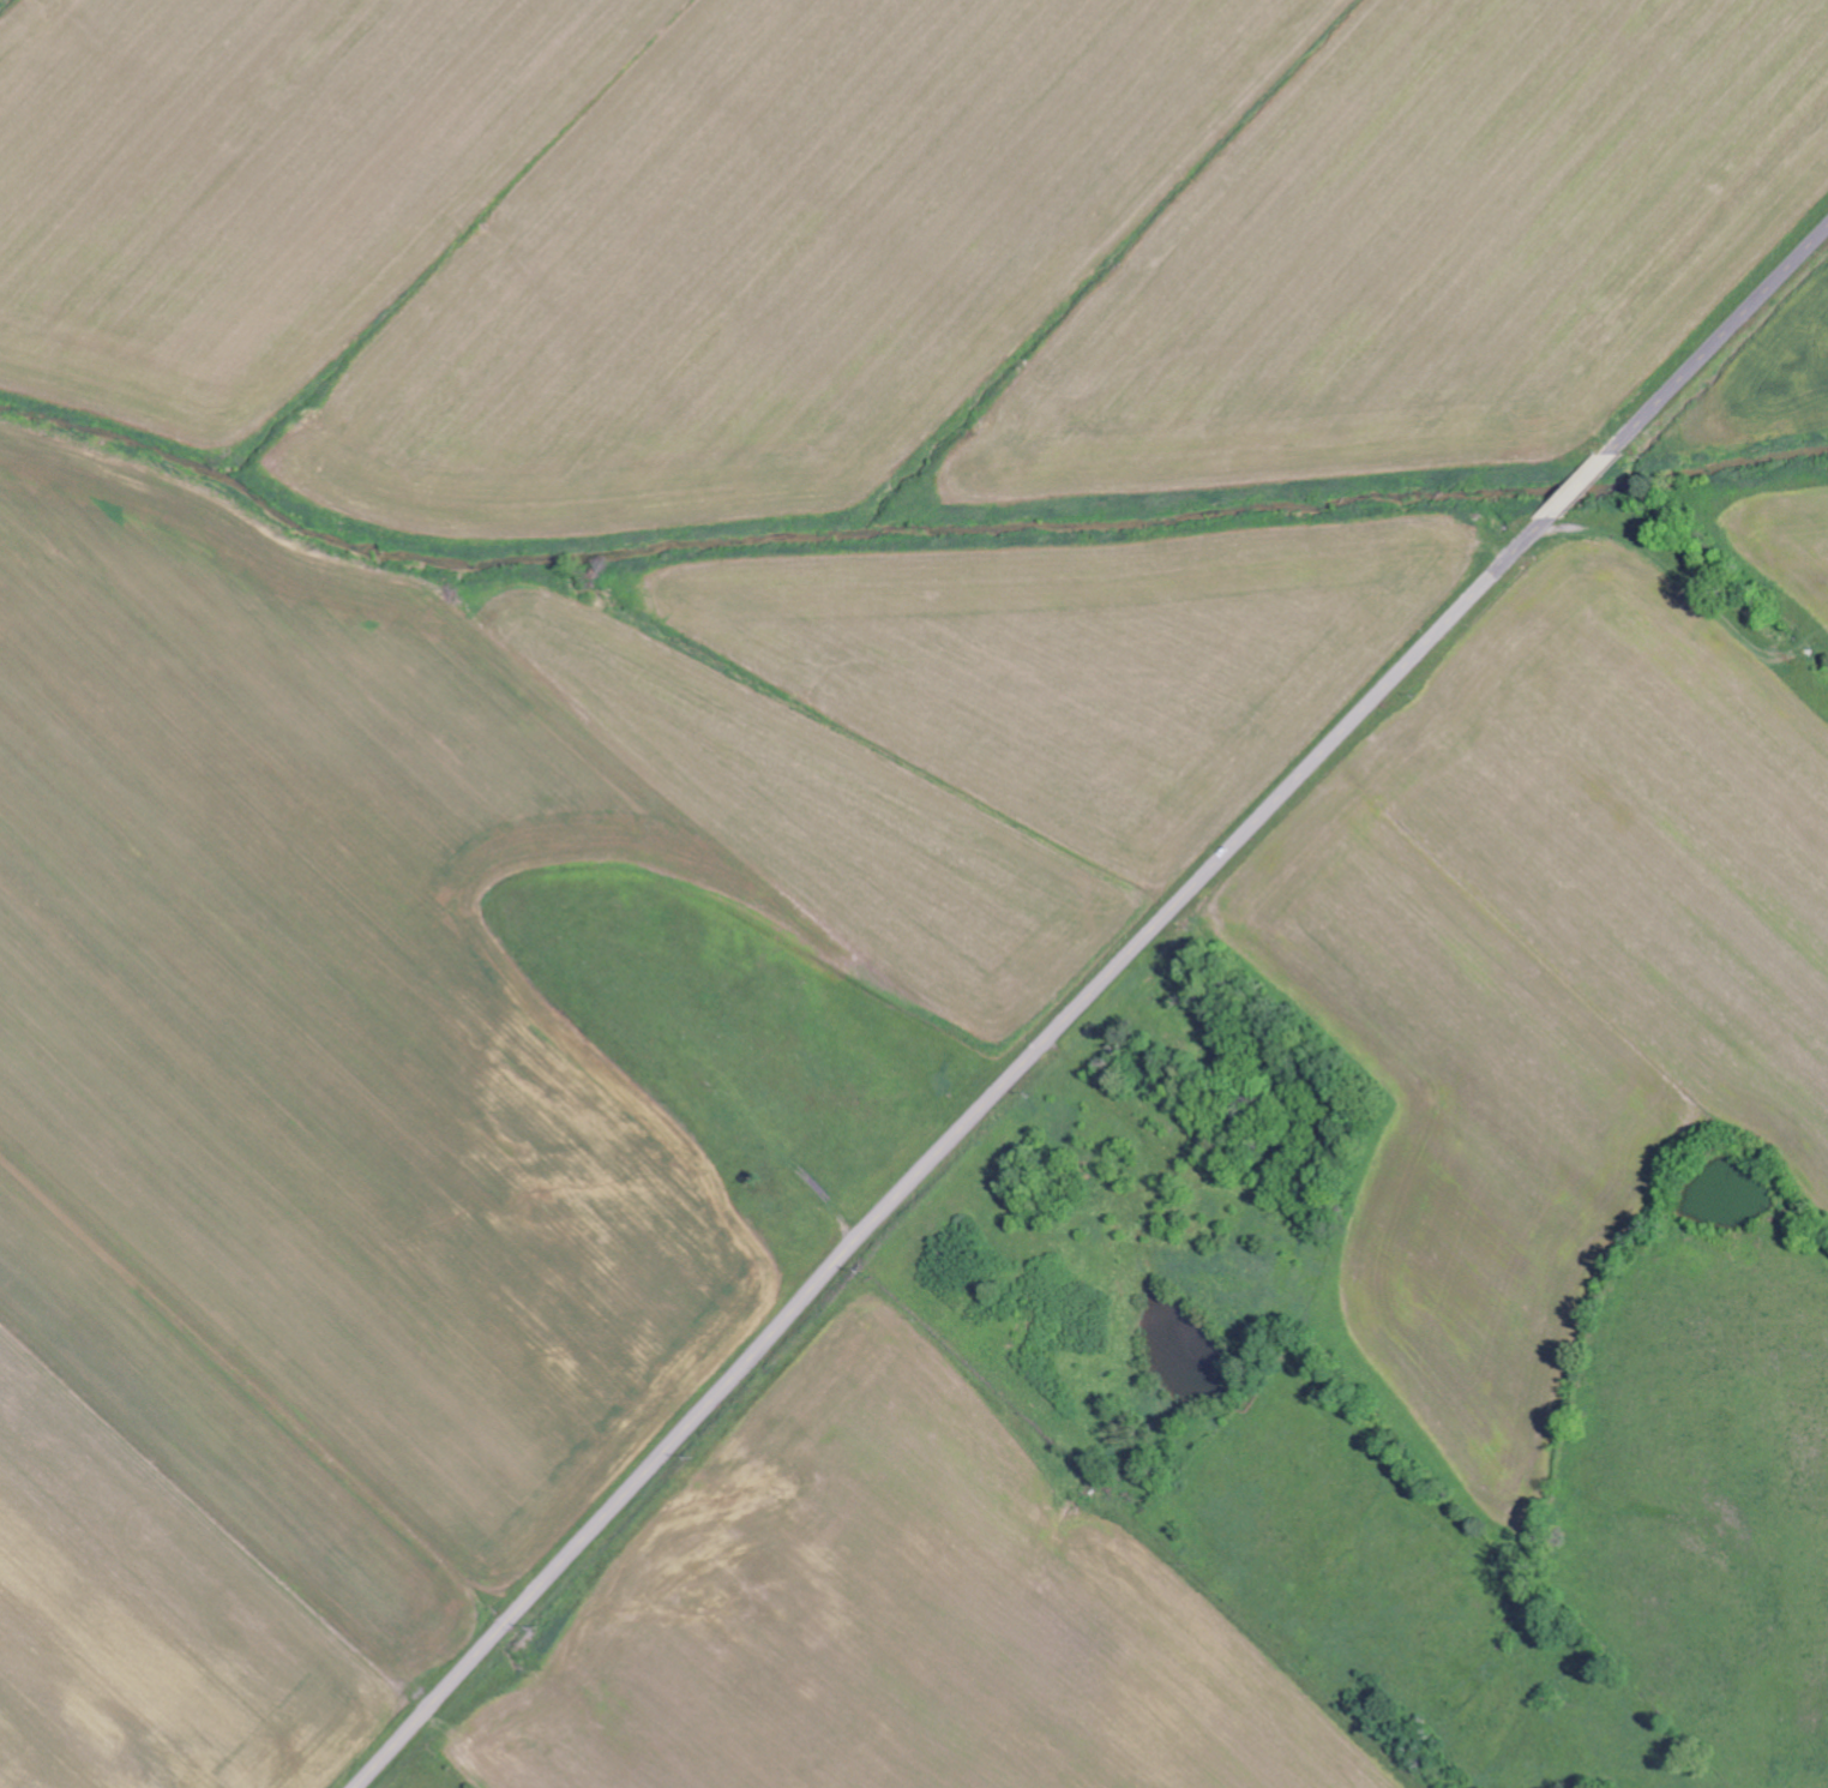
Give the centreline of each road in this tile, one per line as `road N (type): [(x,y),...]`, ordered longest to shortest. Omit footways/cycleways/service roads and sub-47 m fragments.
road 1 (secondary): [(357,1787),(895,1200),(1827,229)]

